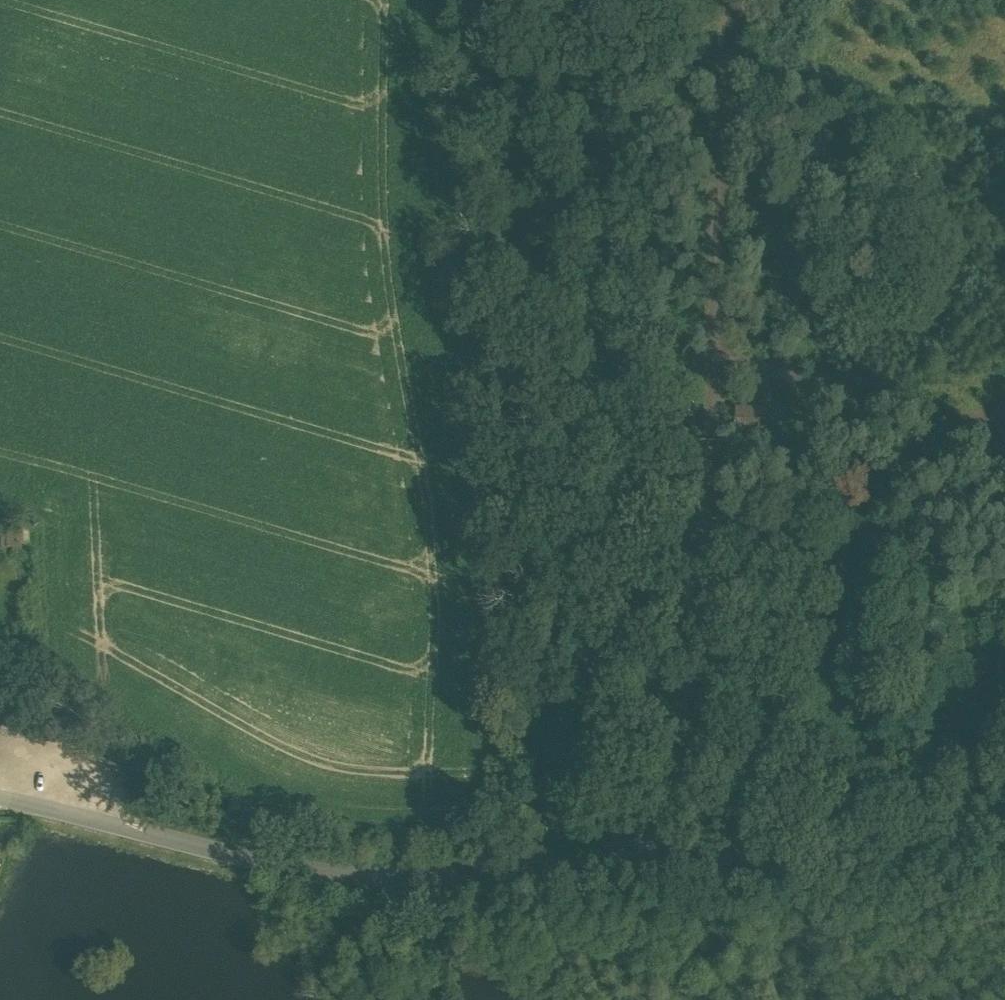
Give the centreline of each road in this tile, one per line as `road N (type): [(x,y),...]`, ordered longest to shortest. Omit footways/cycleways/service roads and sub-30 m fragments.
road 1 (tertiary): [(1004,840),(499,881),(324,882),(0,799)]

